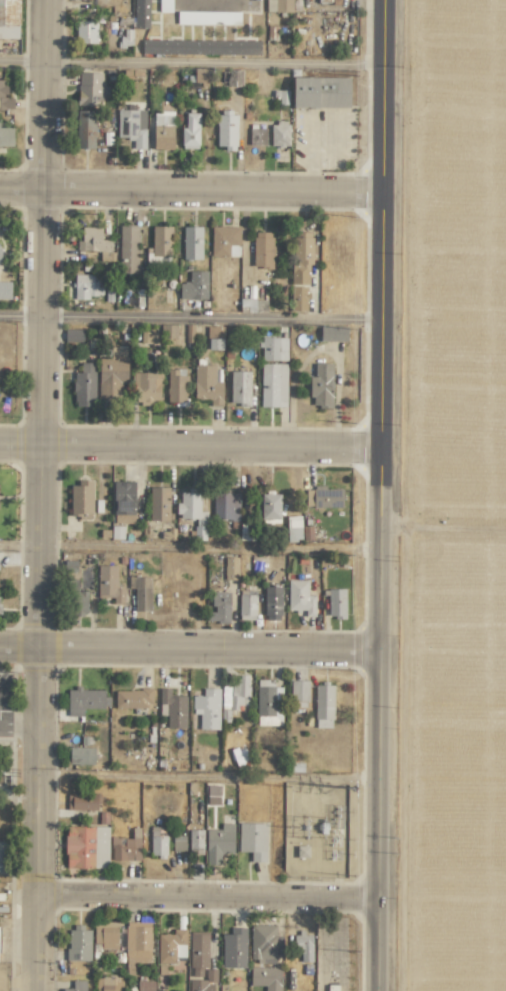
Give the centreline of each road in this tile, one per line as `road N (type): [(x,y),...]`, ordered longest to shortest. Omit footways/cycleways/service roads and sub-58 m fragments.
road 1 (tertiary): [(389,0),(375,990)]
road 2 (residential): [(40,990),(48,0)]
road 3 (residential): [(388,193),(0,189)]
road 4 (residential): [(382,453),(0,447)]
road 5 (residential): [(381,657),(0,654)]
road 6 (residential): [(376,895),(37,896)]

